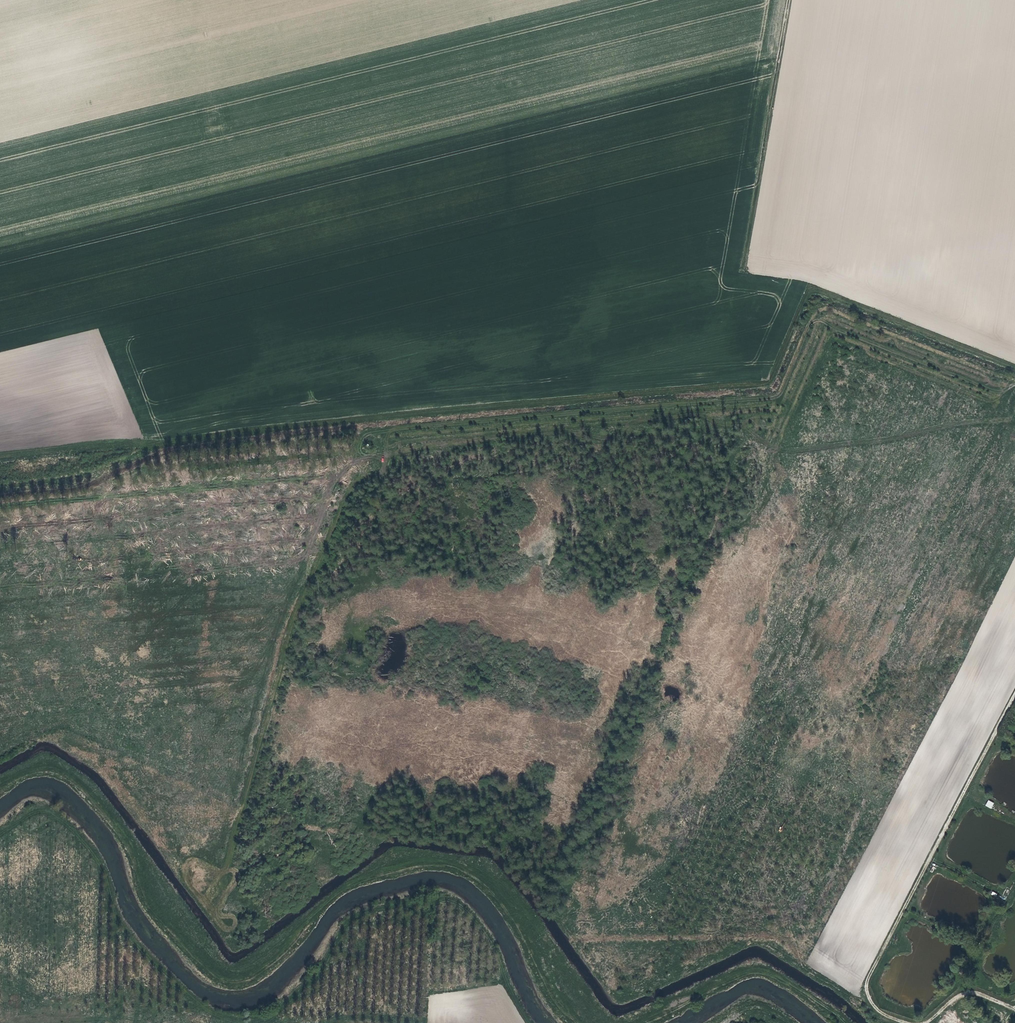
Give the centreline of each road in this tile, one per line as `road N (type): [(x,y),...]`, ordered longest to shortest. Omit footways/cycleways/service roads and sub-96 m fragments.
road 1 (track): [(0,487),(83,480),(152,447),(420,414)]
road 2 (track): [(1014,695),(870,979),(874,1007),(912,1022)]

